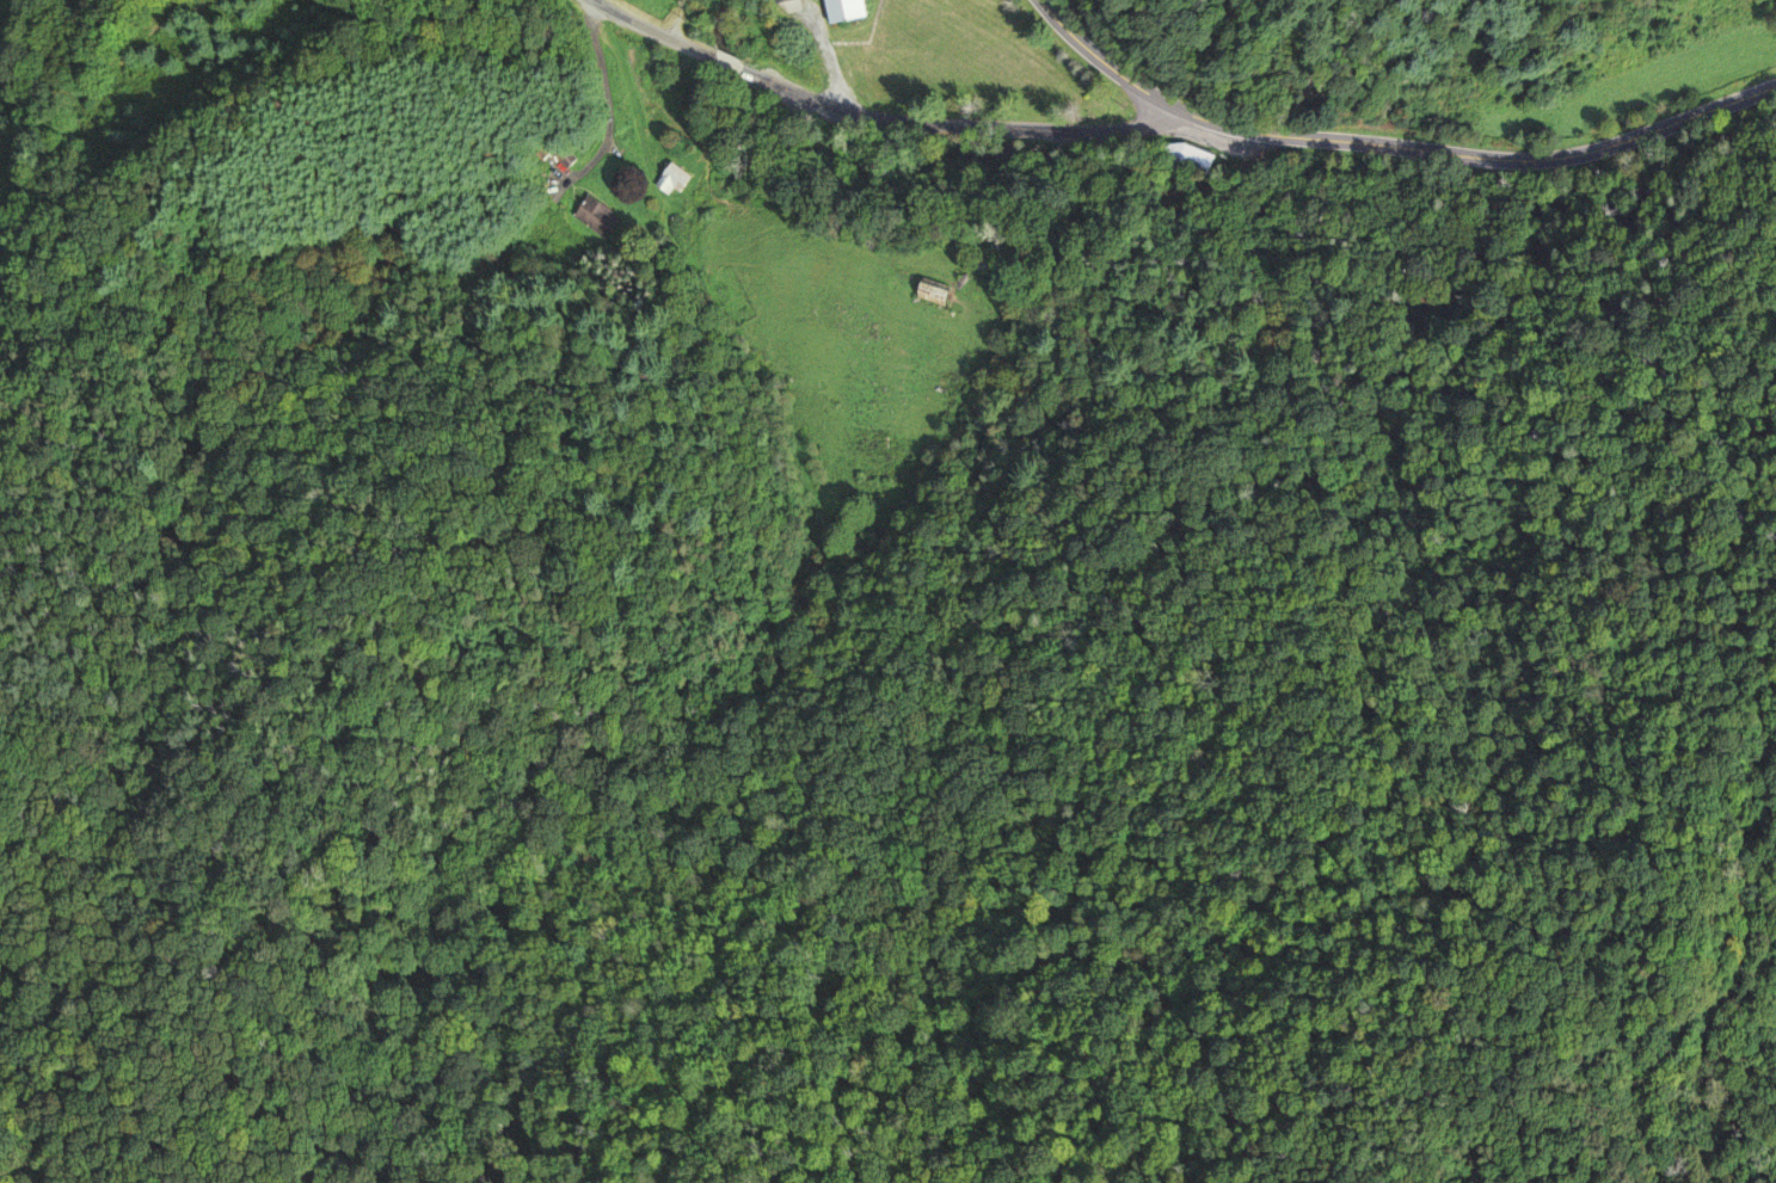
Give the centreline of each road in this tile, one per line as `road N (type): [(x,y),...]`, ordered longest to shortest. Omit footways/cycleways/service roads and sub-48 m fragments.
road 1 (trunk): [(1775,88),(1568,160),(1499,162),(1278,138),(1211,124),(1149,97),(1088,53),(1040,0)]
road 2 (residential): [(749,75),(822,107),(947,133),(1129,134),(1178,111)]
road 3 (residential): [(588,0),(711,60)]

